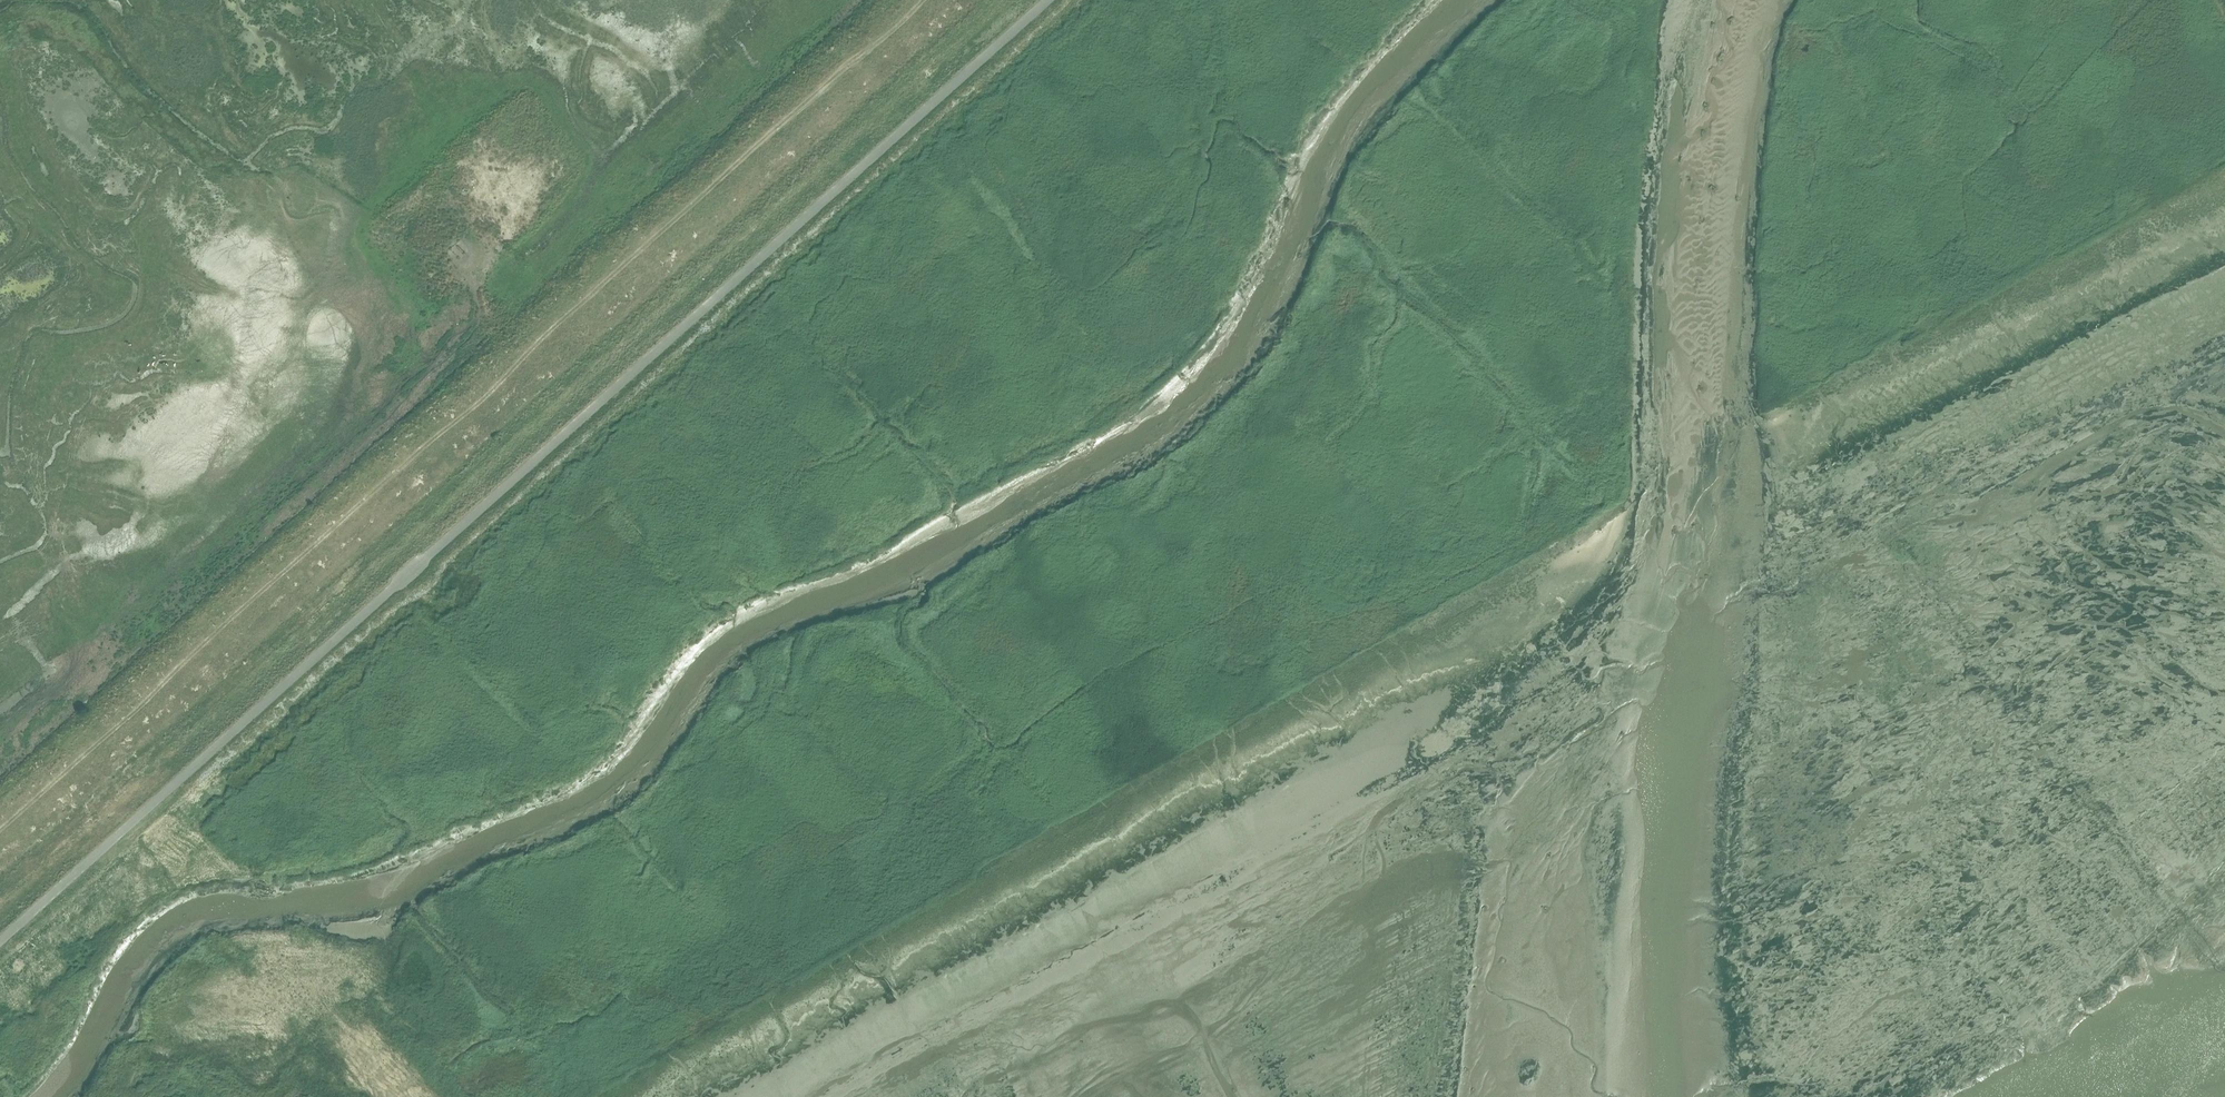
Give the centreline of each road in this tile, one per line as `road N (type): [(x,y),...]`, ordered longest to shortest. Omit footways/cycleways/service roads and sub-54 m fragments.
road 1 (track): [(0,807),(907,0)]

